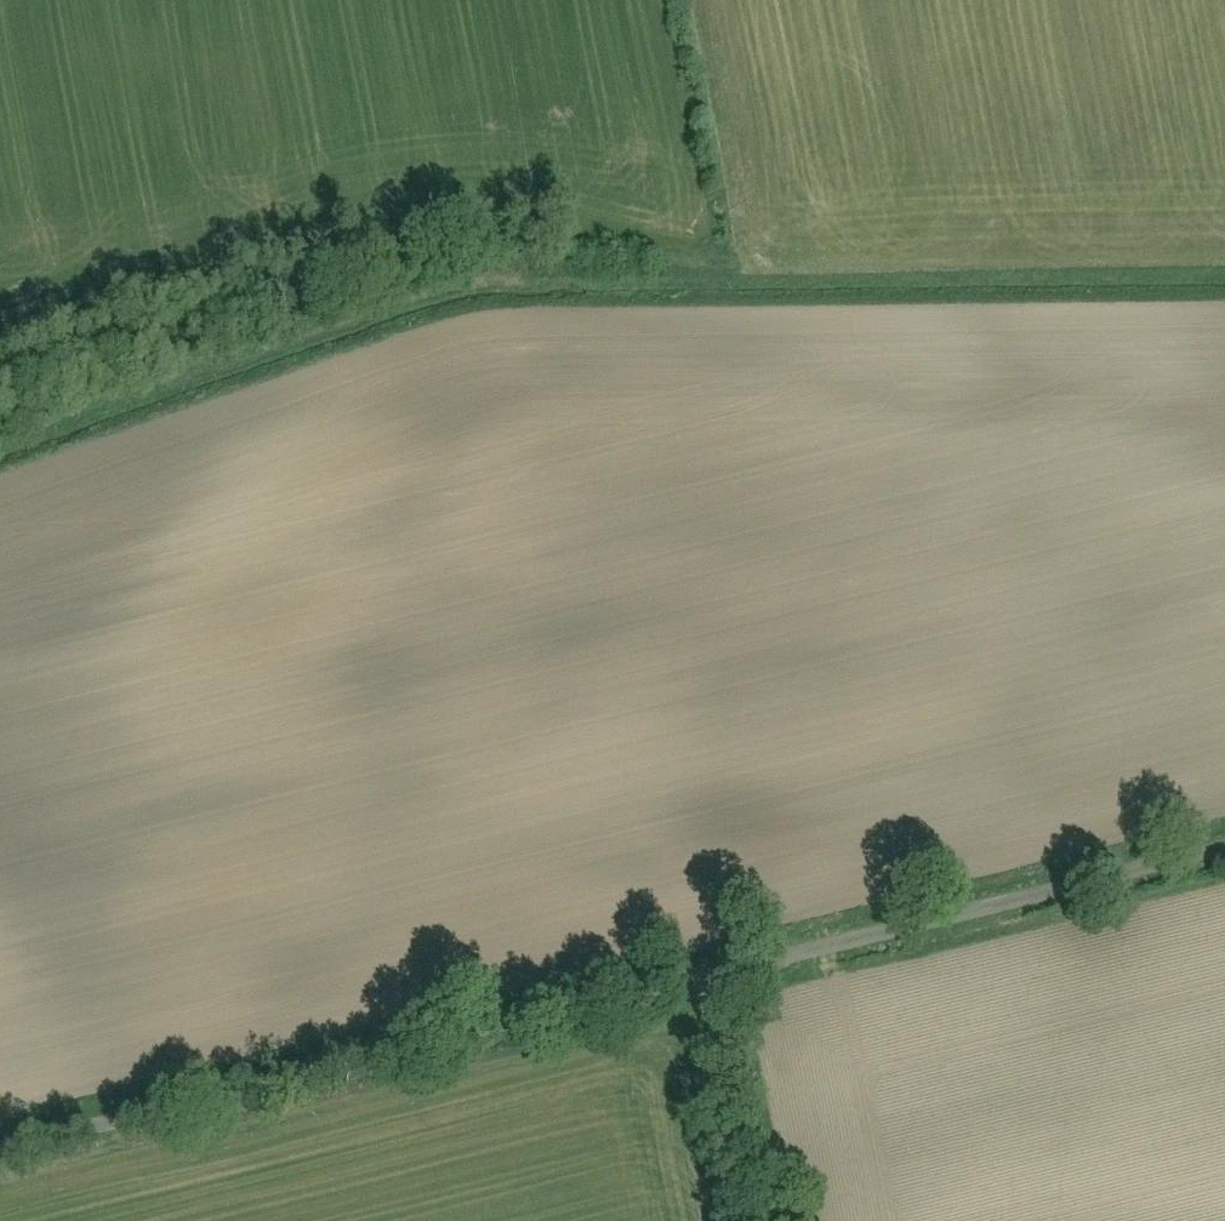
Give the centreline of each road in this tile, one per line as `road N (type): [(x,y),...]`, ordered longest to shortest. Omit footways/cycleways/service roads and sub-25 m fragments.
road 1 (track): [(0,1150),(1224,849)]

